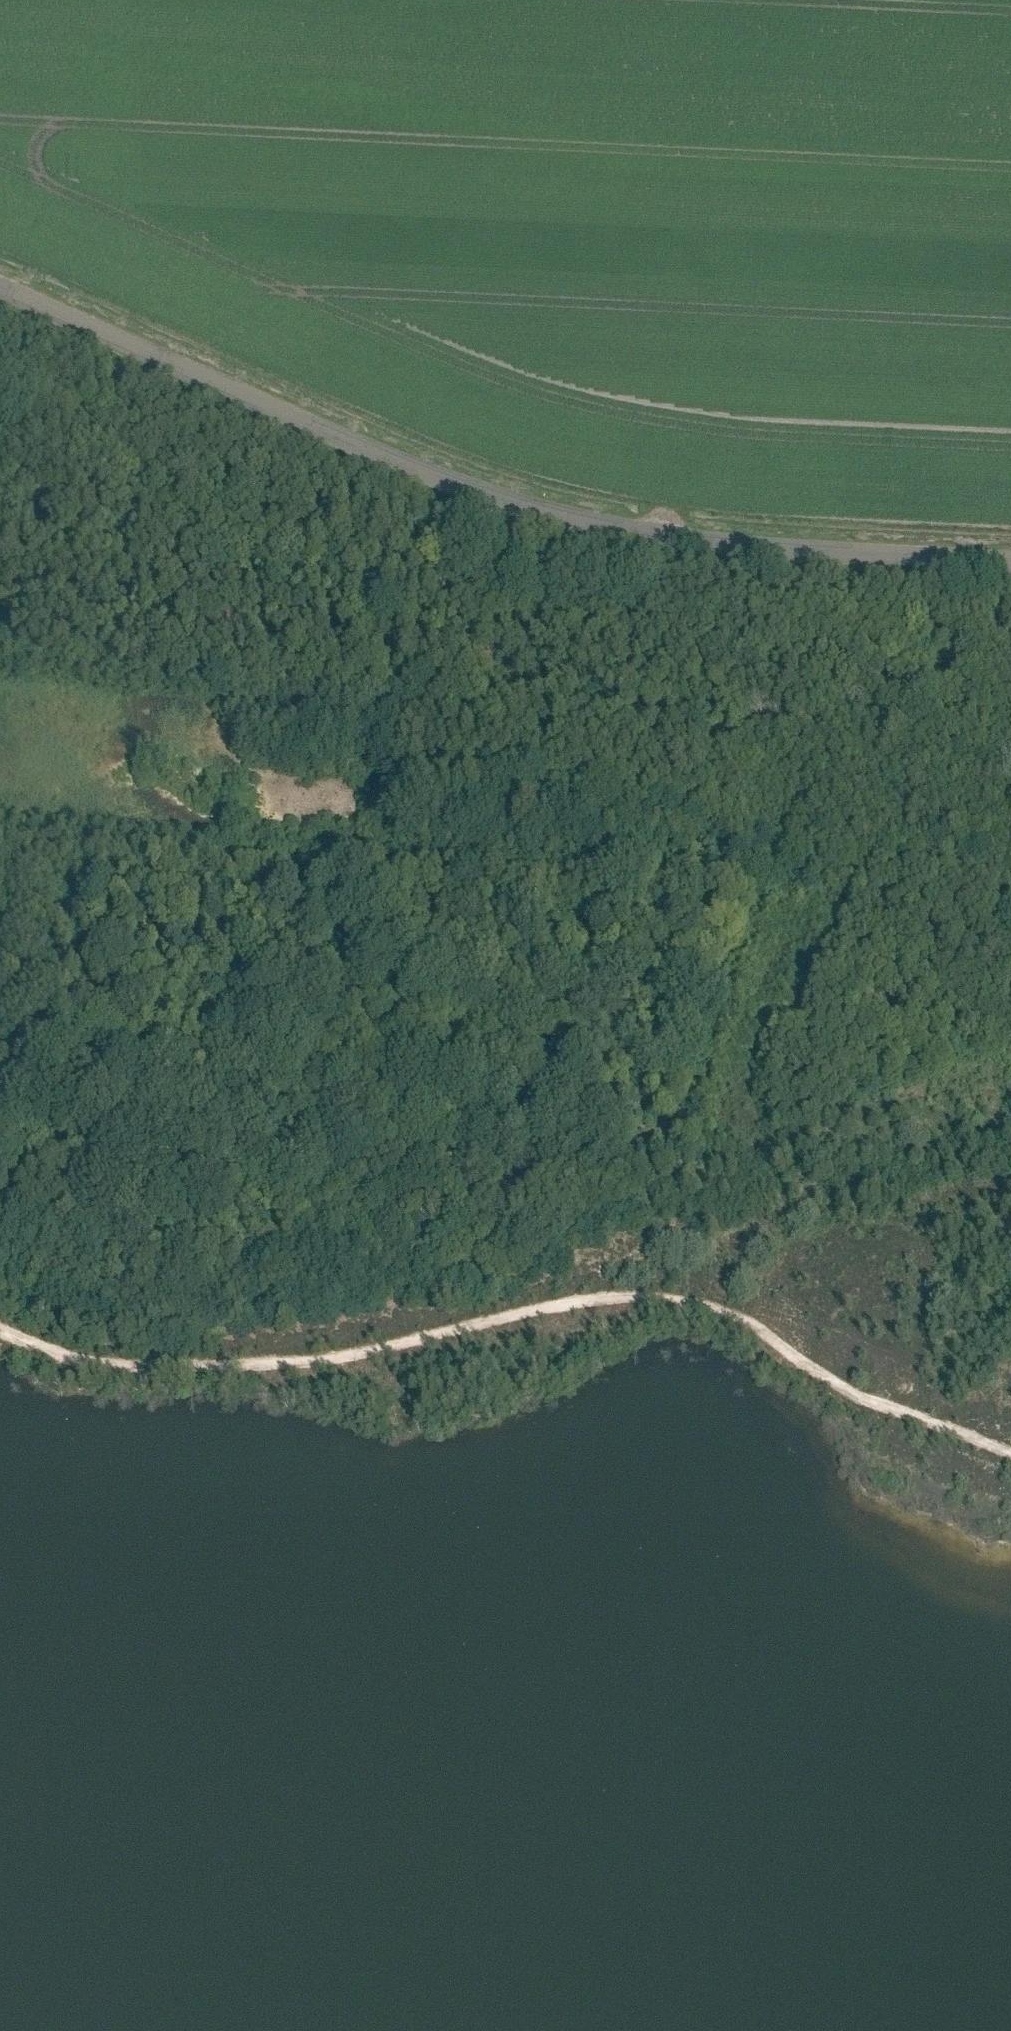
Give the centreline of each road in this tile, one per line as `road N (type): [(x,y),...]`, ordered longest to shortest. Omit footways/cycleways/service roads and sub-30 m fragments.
road 1 (unclassified): [(1010,560),(671,539),(571,519),(465,490),(0,288)]

